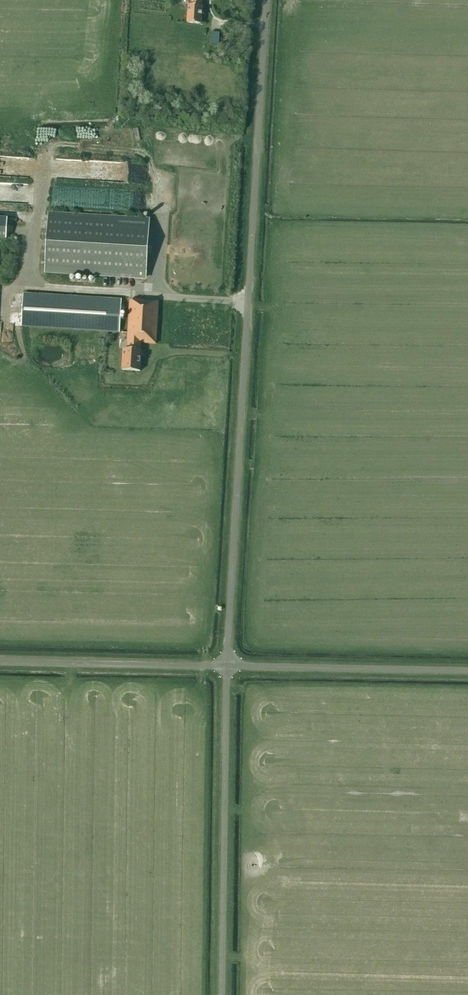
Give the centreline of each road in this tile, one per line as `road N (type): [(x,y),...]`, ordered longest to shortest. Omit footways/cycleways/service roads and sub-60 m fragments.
road 1 (unclassified): [(227,662),(265,0)]
road 2 (unclassified): [(220,994),(227,662)]
road 3 (unclassified): [(227,662),(467,668)]
road 4 (unclassified): [(227,662),(0,658)]

